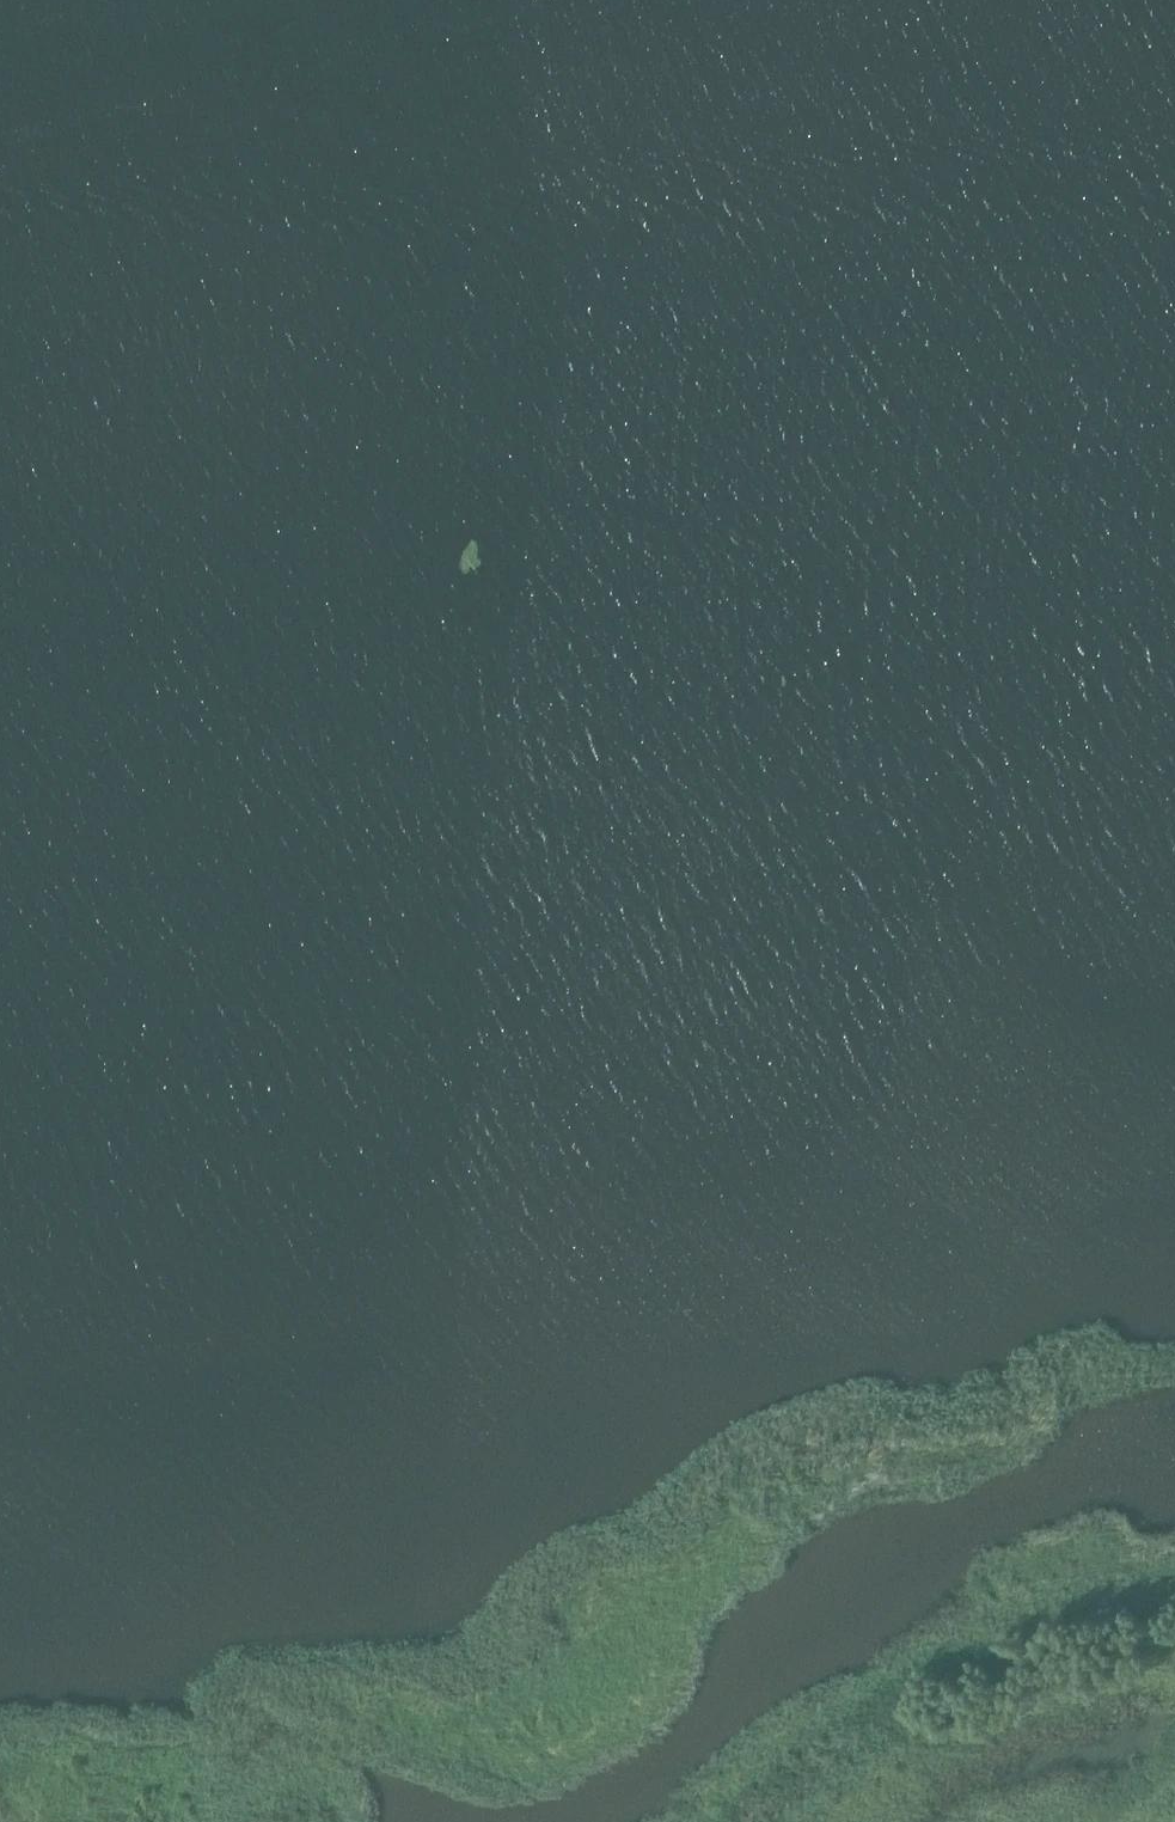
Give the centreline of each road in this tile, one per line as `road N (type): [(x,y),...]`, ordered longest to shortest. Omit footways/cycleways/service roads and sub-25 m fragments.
road 1 (track): [(744,1821),(897,1720),(1174,1610)]

